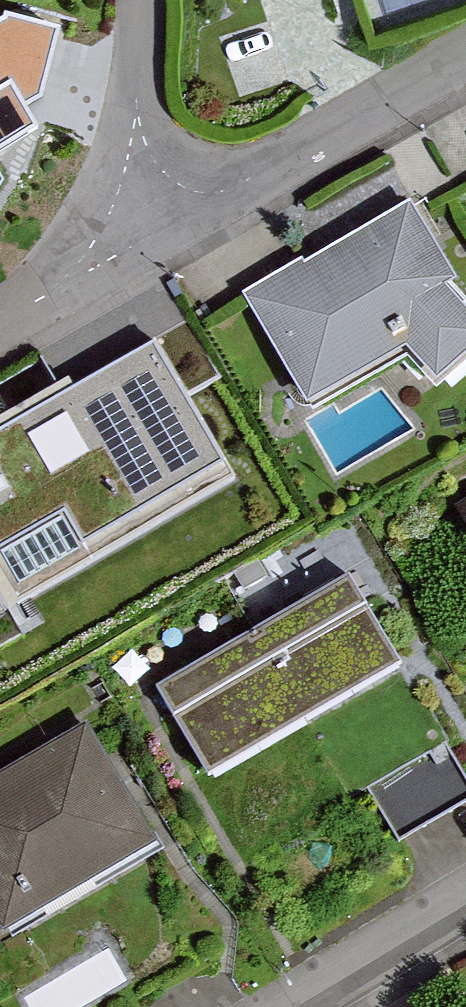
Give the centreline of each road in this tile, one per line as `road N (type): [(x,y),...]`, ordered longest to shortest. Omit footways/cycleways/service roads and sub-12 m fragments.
road 1 (residential): [(465,55),(172,224)]
road 2 (residential): [(172,224),(140,155),(138,0)]
road 3 (residential): [(465,894),(284,1006)]
road 4 (residential): [(172,224),(0,323)]

